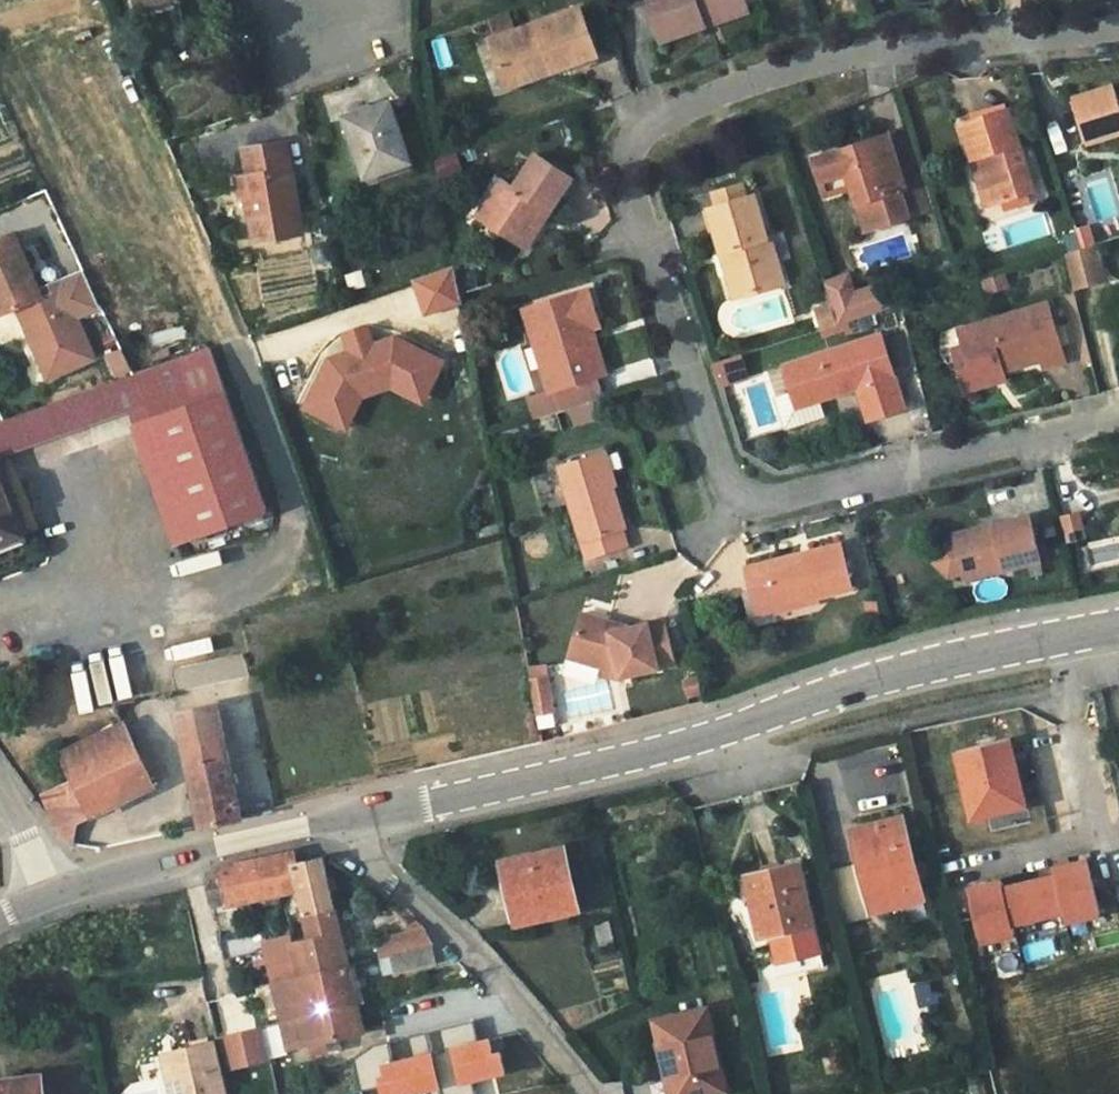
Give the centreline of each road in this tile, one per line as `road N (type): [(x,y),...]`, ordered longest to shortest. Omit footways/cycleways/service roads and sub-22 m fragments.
road 1 (residential): [(1118,24),(787,71),(614,152),(725,508),(1118,417)]
road 2 (tertiary): [(1118,625),(933,662),(669,746),(347,821)]
road 3 (residential): [(585,1093),(484,970),(356,850),(347,821)]
road 4 (tertiary): [(347,821),(53,894)]

